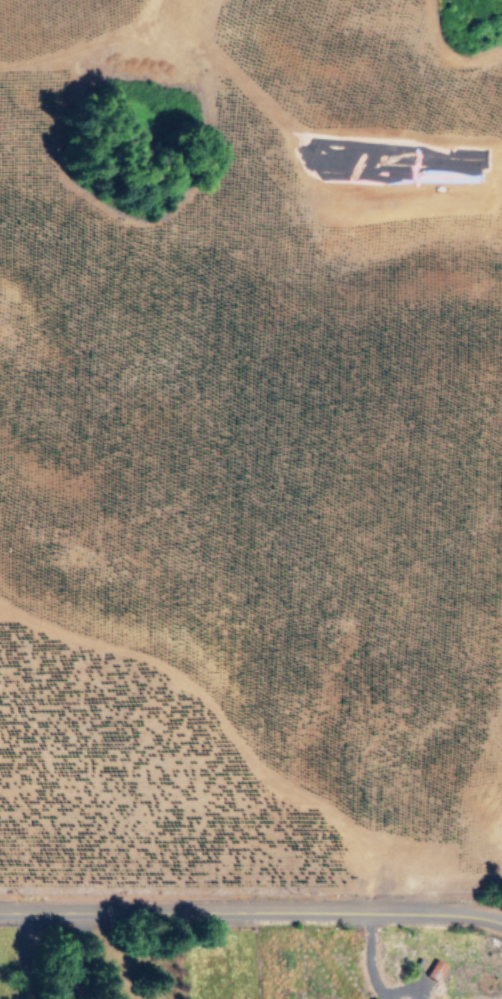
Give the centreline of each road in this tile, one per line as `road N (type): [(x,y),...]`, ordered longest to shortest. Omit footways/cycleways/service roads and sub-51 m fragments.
road 1 (residential): [(501,931),(468,915),(0,918)]

